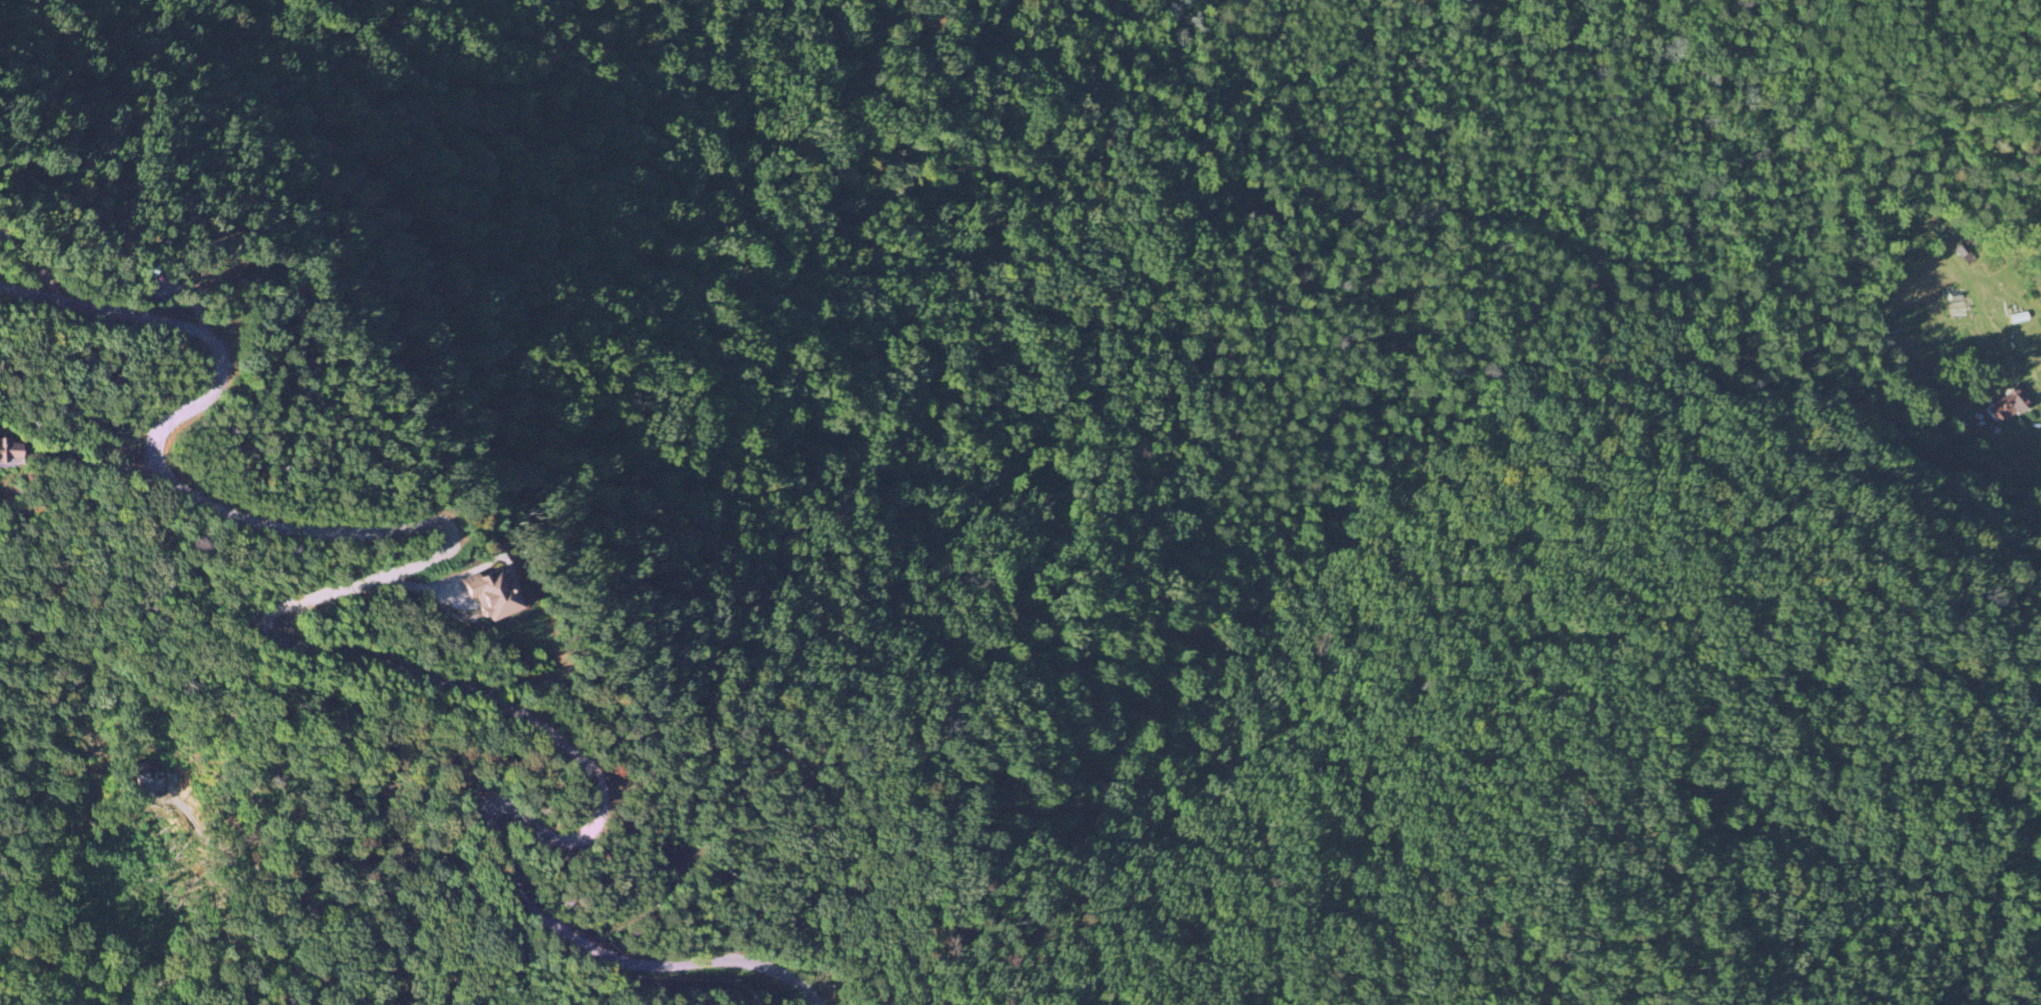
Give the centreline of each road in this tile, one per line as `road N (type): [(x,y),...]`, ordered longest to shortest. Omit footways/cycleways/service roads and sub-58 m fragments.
road 1 (residential): [(592,775),(562,741),(512,706),(358,652),(265,639),(264,621),(276,608),(417,565),(443,534),(433,522),(415,520),(286,529),(232,520),(176,494),(152,464),(153,437),(174,410),(210,387),(213,350),(181,323),(0,284)]
road 2 (residential): [(814,1004),(775,966),(719,959),(651,964),(583,946),(539,919),(506,871),(492,818),(500,807),(518,813),(542,843),(573,838),(594,803),(592,775)]

